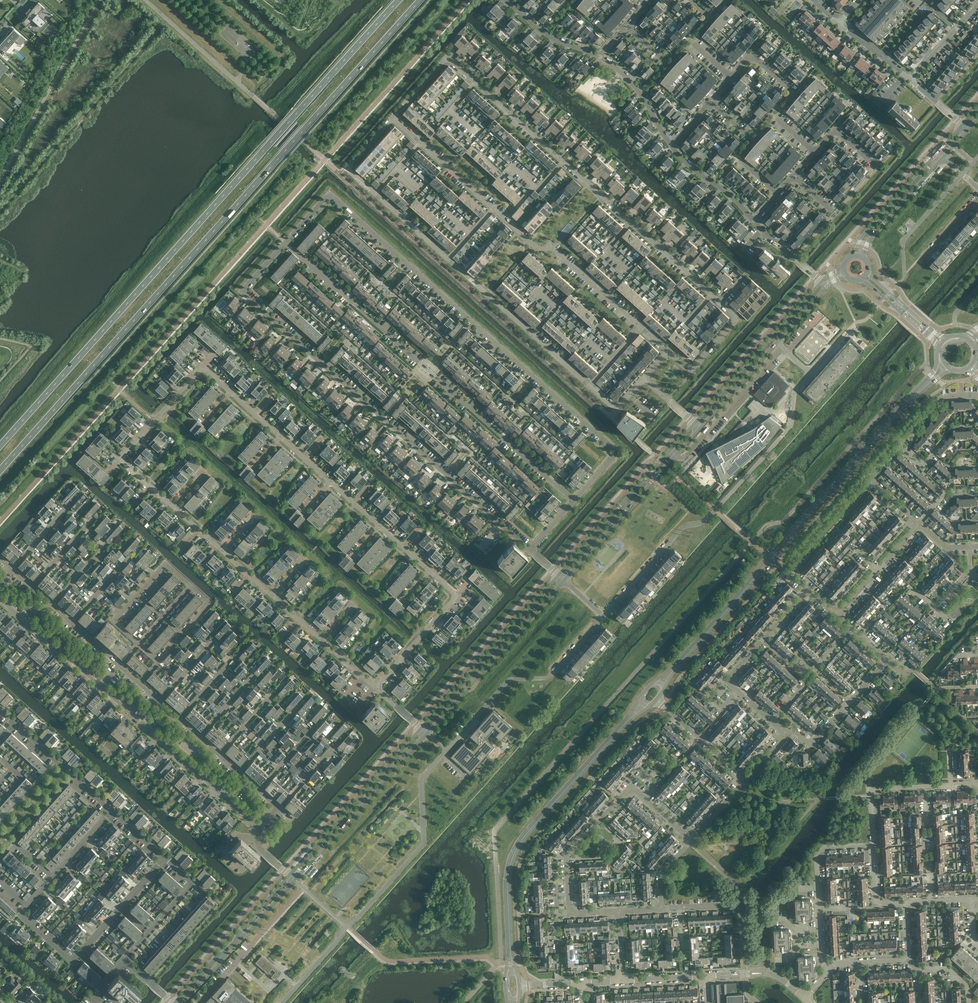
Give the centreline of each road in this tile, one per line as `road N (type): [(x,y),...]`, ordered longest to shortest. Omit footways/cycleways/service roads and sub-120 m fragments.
road 1 (trunk): [(0,471),(421,0)]
road 2 (trunk): [(398,0),(0,447)]
road 3 (residential): [(645,379),(616,410),(347,169),(393,118)]
road 4 (residential): [(690,372),(733,315),(447,58)]
road 5 (residential): [(573,501),(617,453),(329,195)]
road 6 (residential): [(530,548),(245,294),(286,243)]
road 7 (secondary): [(939,346),(933,373),(655,681)]
road 8 (secondary): [(663,691),(909,404),(949,369)]
road 9 (residential): [(669,352),(393,118)]
road 10 (secondary): [(642,695),(512,853),(506,975)]
road 11 (secondary): [(518,976),(509,892),(517,851),(650,705)]
road 12 (residential): [(158,661),(210,603),(165,565),(113,622),(138,644)]
road 13 (residential): [(691,840),(632,788),(569,856),(570,913)]
road 14 (residential): [(259,829),(99,687)]
road 15 (residential): [(27,906),(22,912),(74,958),(165,858)]
road 16 (tertiary): [(427,733),(565,579)]
road 17 (tertiary): [(559,574),(421,728)]
road 18 (tertiary): [(565,579),(701,428)]
road 19 (tertiary): [(695,423),(559,574)]
road 20 (tertiary): [(295,880),(427,733)]
road 21 (tertiary): [(421,728),(290,874)]
road 22 (tertiary): [(822,281),(695,423)]
road 23 (tertiary): [(701,428),(827,286)]
road 24 (residential): [(173,505),(124,456),(206,371)]
road 25 (residential): [(573,501),(436,377)]
road 26 (residential): [(420,362),(286,243)]
road 27 (residential): [(375,687),(455,600),(429,571)]
road 28 (residential): [(124,960),(193,884),(165,858)]
road 29 (residential): [(786,735),(814,742),(888,661)]
road 30 (unclassified): [(938,151),(863,236),(856,255)]
road 31 (residential): [(99,687),(0,599)]
road 32 (unclassified): [(862,257),(944,157)]
road 33 (residential): [(111,810),(14,725)]
road 34 (residential): [(725,681),(809,591)]

